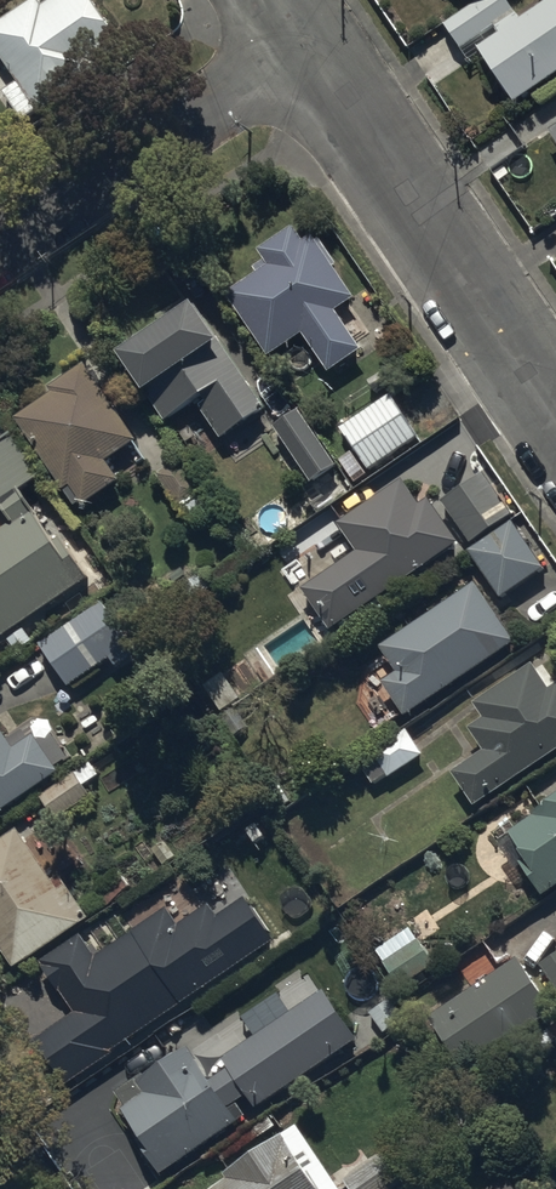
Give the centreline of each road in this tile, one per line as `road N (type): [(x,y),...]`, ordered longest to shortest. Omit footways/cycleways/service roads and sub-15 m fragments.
road 1 (residential): [(313,61),(555,420)]
road 2 (residential): [(0,263),(313,61)]

